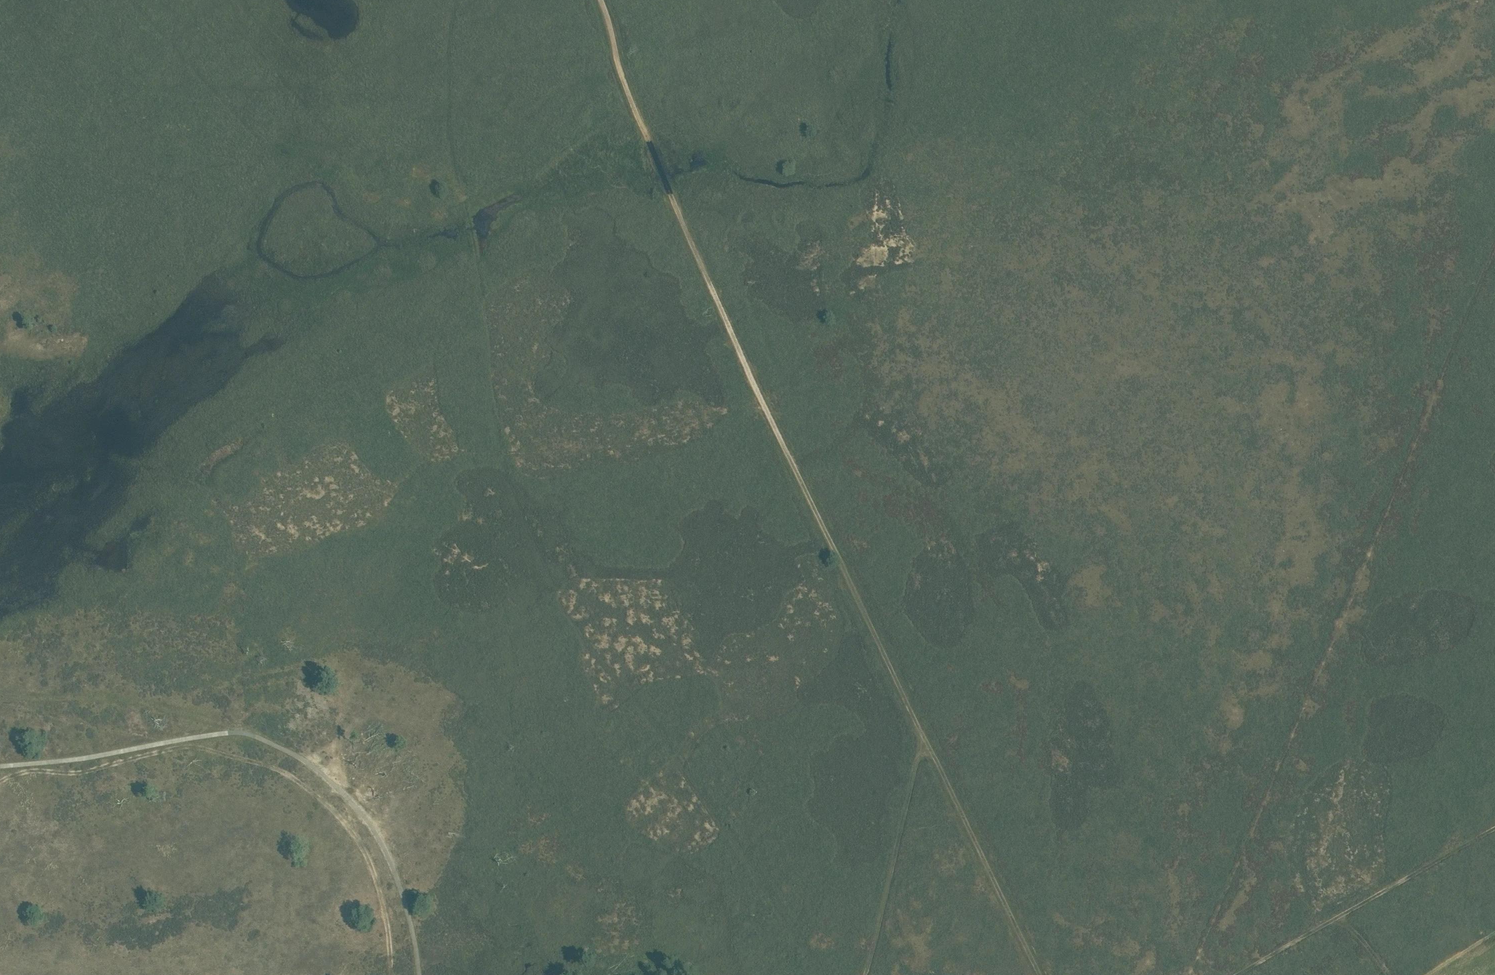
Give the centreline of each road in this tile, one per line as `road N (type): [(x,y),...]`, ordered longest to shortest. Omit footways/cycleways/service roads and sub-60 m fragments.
road 1 (track): [(1040,974),(736,342),(636,112),(602,0)]
road 2 (track): [(1240,974),(1494,829)]
road 3 (track): [(866,974),(922,734)]

